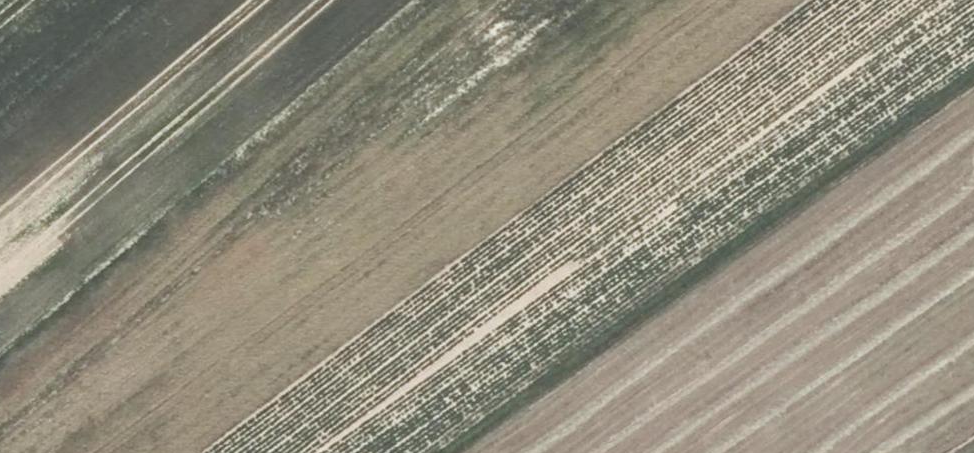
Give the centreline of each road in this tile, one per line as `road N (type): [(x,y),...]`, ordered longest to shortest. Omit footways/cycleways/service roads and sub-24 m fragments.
road 1 (track): [(412,452),(973,55)]

